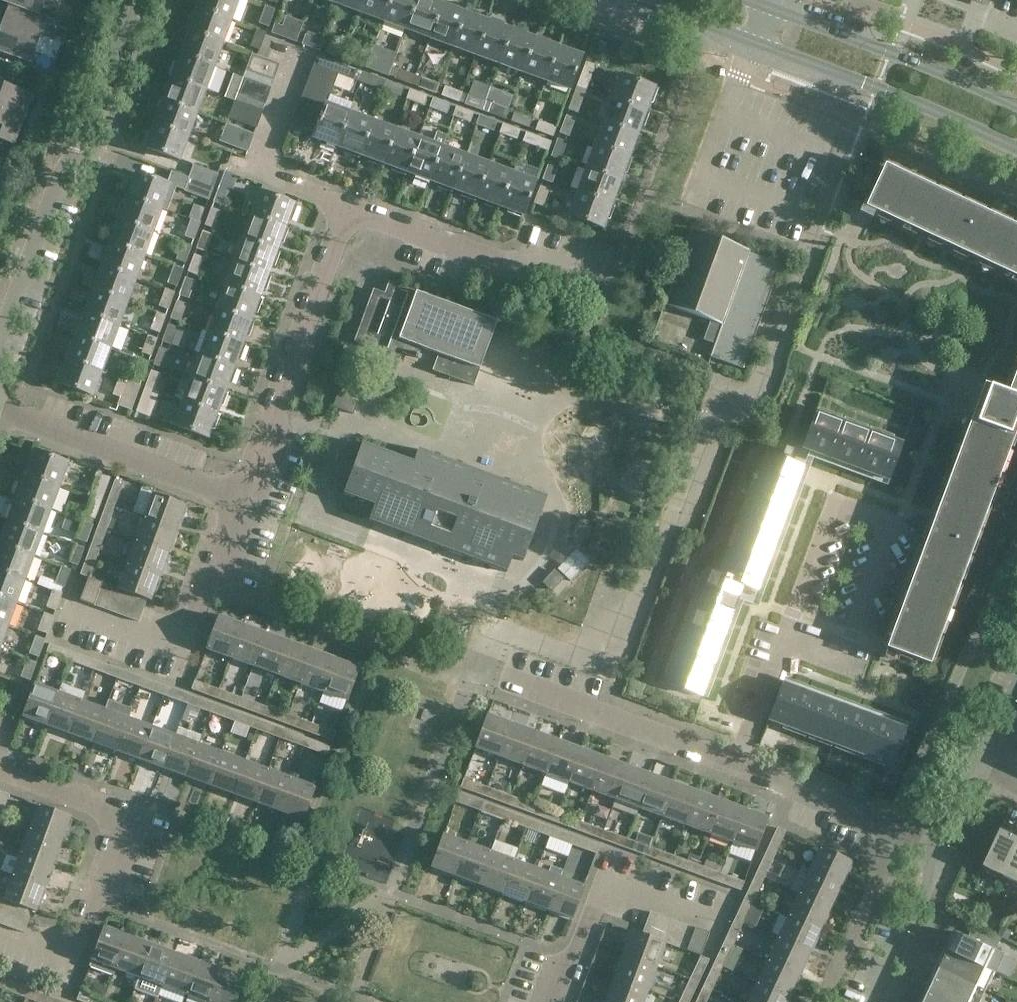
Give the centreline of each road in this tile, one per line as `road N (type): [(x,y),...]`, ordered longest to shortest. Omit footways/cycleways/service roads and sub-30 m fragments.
road 1 (residential): [(924,846),(736,763),(506,678)]
road 2 (tertiary): [(643,0),(1016,148)]
road 3 (unclassified): [(0,345),(132,0)]
road 4 (residential): [(355,206),(242,492)]
road 5 (residential): [(62,971),(122,819),(0,771)]
road 6 (tertiary): [(1016,105),(751,0)]
road 7 (residential): [(599,289),(355,206)]
road 8 (residential): [(242,492),(0,408)]
road 9 (unclassified): [(871,1001),(942,854),(924,846)]
road 10 (residential): [(179,653),(242,492)]
road 11 (residential): [(560,1001),(607,882)]

